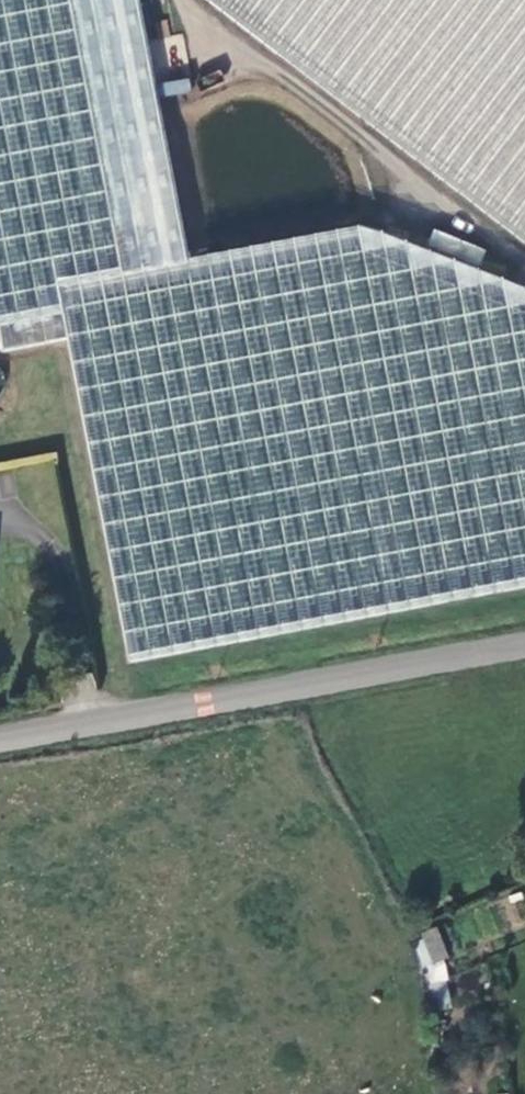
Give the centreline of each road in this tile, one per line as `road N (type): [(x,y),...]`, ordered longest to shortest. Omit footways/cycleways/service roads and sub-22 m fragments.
road 1 (tertiary): [(524,645),(0,739)]

